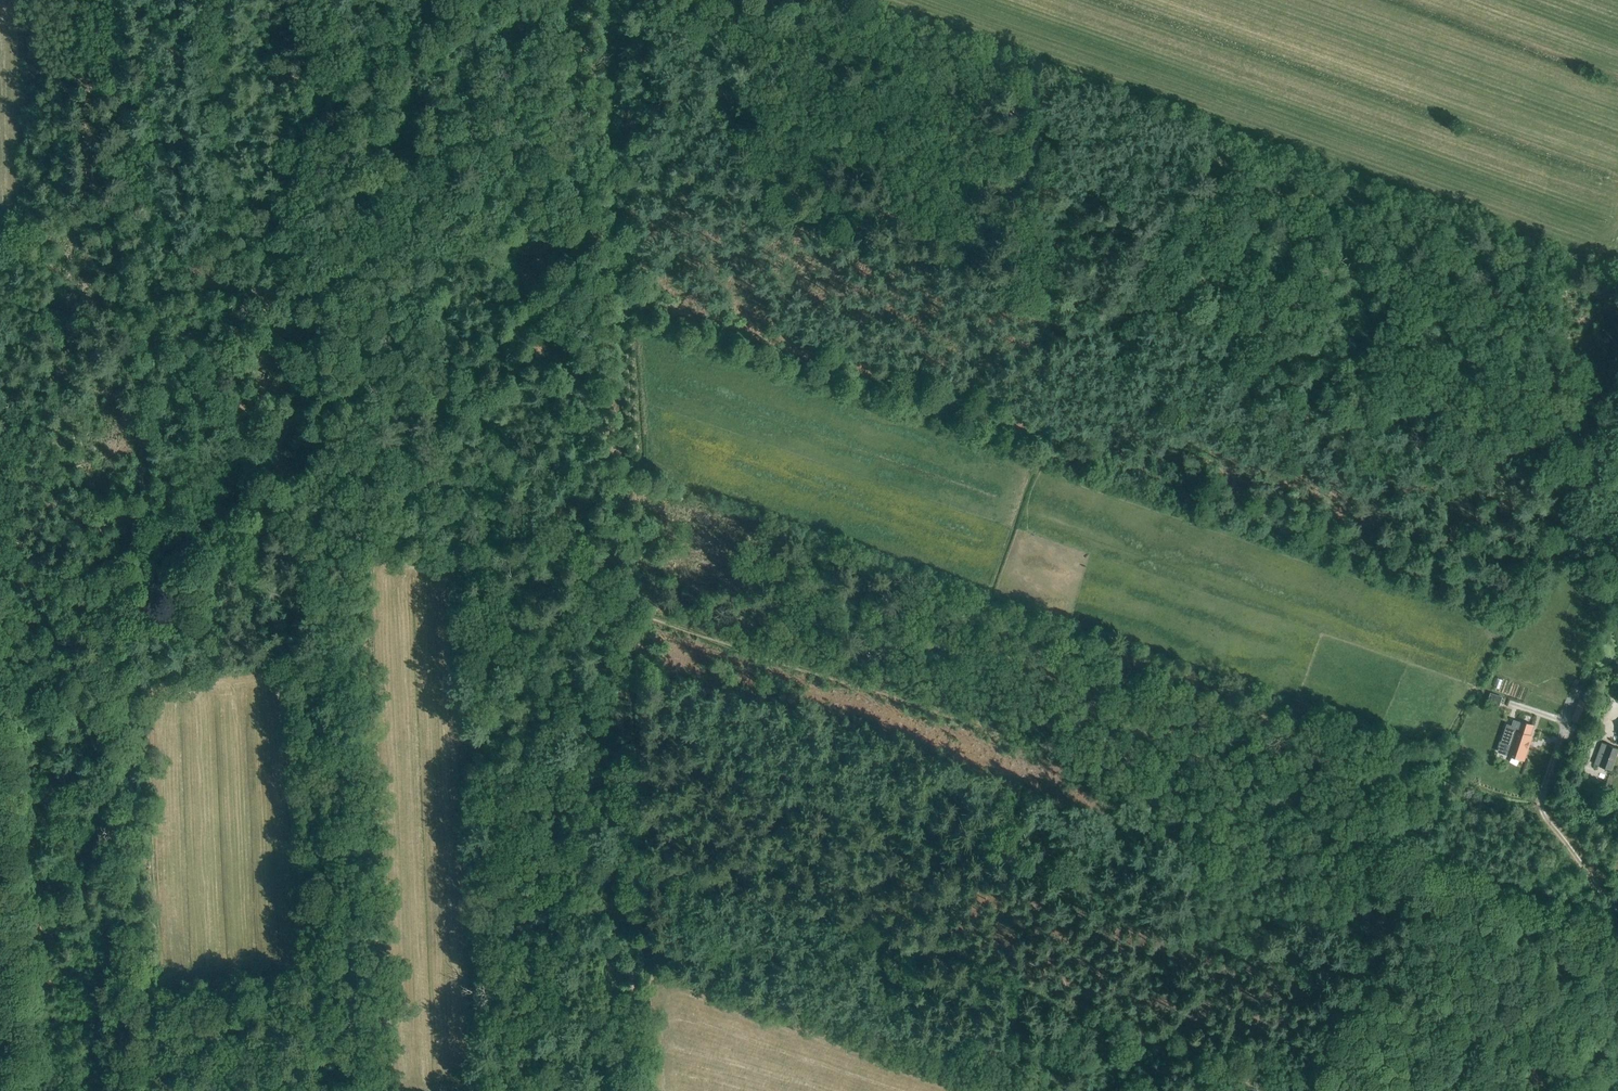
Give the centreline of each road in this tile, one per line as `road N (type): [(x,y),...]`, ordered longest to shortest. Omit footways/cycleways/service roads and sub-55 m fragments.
road 1 (track): [(633,1090),(594,0)]
road 2 (track): [(1617,912),(1543,806),(1565,728)]
road 3 (track): [(1617,488),(1603,481),(1588,493),(1537,577)]

